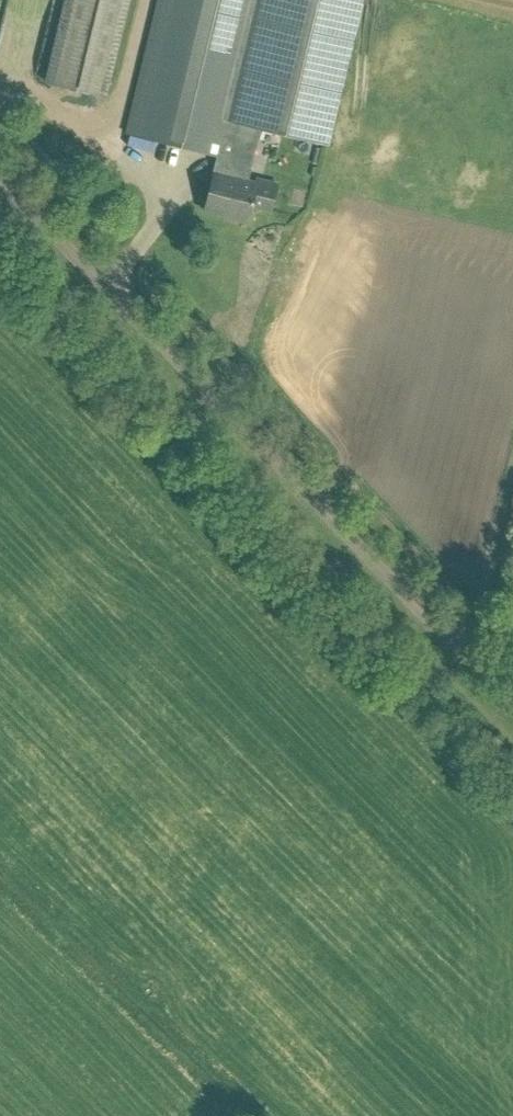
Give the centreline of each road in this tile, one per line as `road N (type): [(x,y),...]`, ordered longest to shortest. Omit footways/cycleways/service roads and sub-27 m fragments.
road 1 (unclassified): [(512,695),(0,153)]

